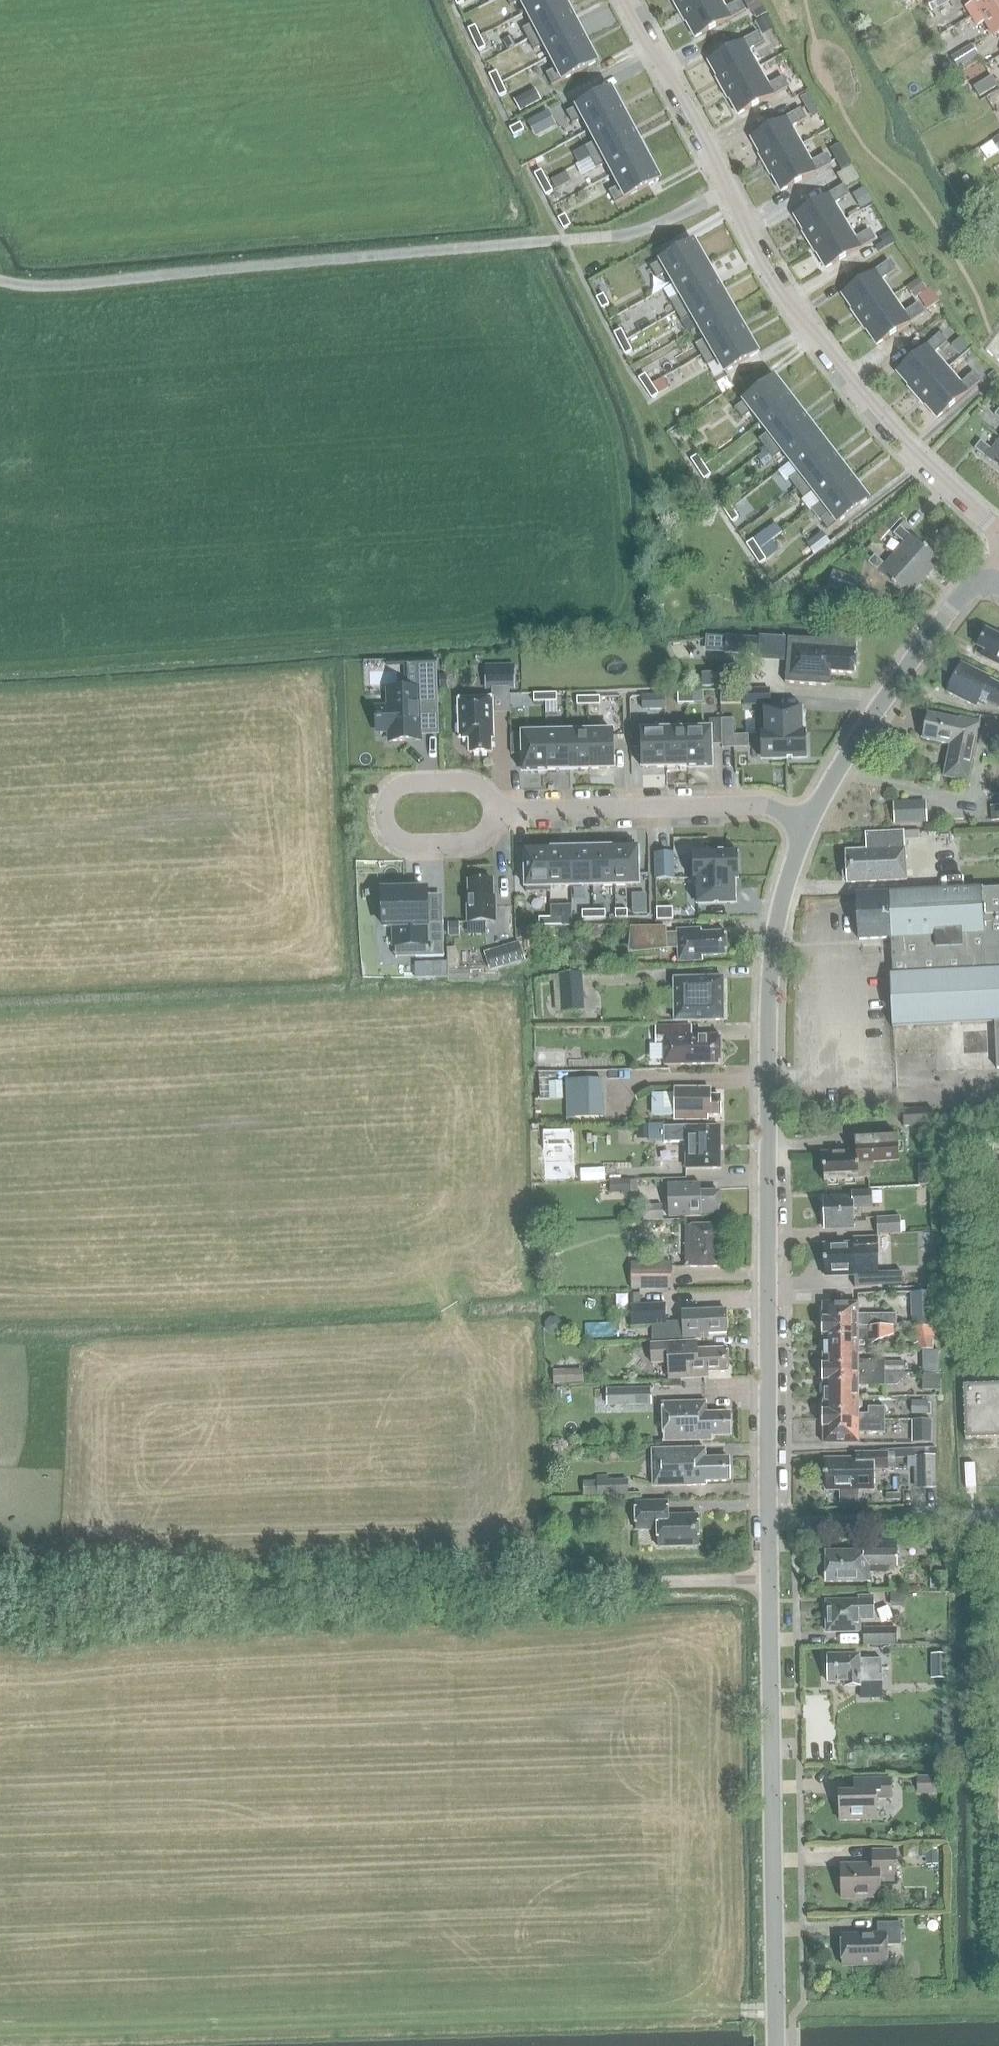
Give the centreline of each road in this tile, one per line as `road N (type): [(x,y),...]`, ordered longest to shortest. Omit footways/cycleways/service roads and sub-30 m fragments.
road 1 (tertiary): [(769,1523),(767,1001),(790,874),(814,809)]
road 2 (residential): [(998,529),(895,436),(811,333),(724,191),(624,0)]
road 3 (tertiary): [(775,2045),(769,1523)]
road 4 (residential): [(814,809),(502,814)]
road 5 (tertiary): [(814,809),(882,700),(954,608),(969,592),(994,584)]
road 6 (residential): [(502,814),(483,786),(464,780),(419,778),(386,797),(383,823),(402,844),(460,846),(481,836)]
road 7 (residential): [(769,1523),(998,1513)]

